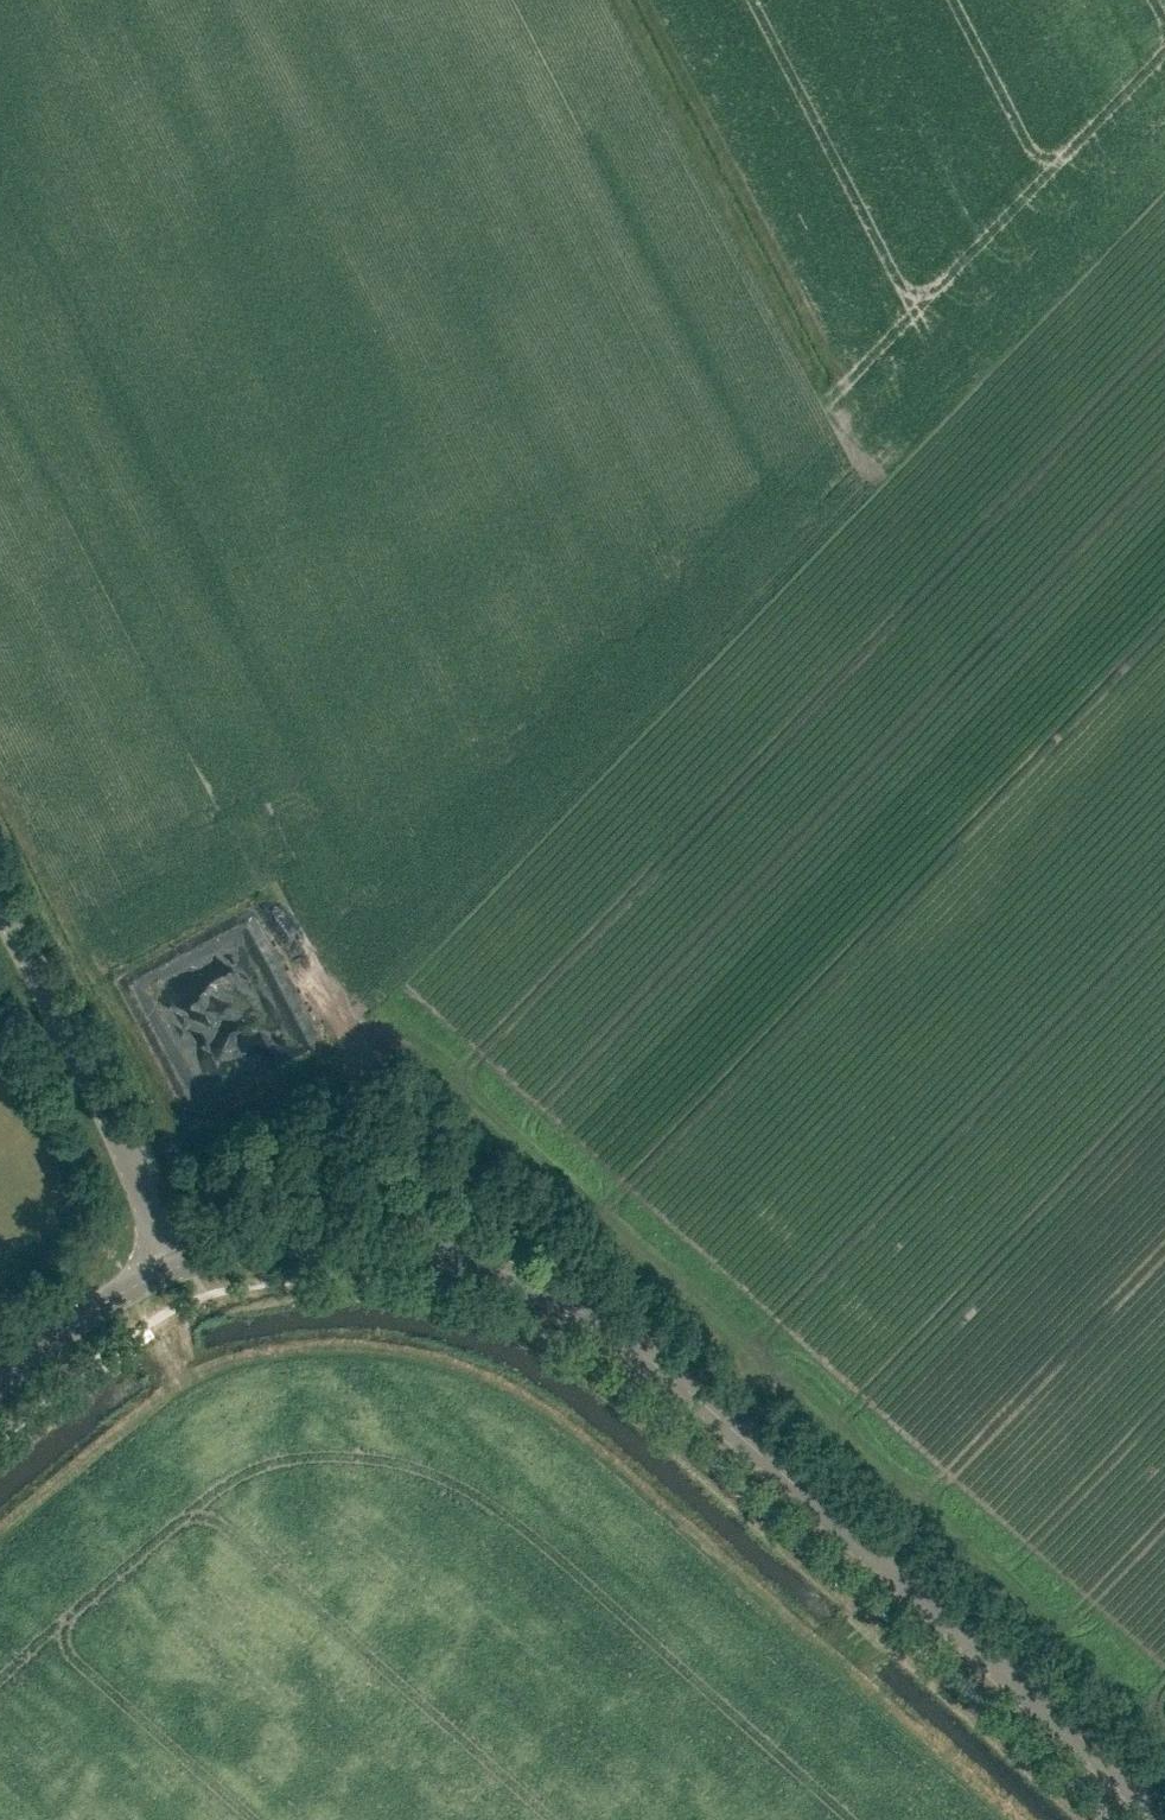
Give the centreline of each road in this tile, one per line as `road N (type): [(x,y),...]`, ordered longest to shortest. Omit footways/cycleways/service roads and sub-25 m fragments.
road 1 (tertiary): [(1164,1819),(673,1381),(534,1288),(425,1254),(352,1249),(253,1252),(174,1275)]
road 2 (tertiary): [(174,1275),(145,1186),(0,893)]
road 3 (tertiary): [(174,1275),(124,1292),(70,1328),(0,1393)]

